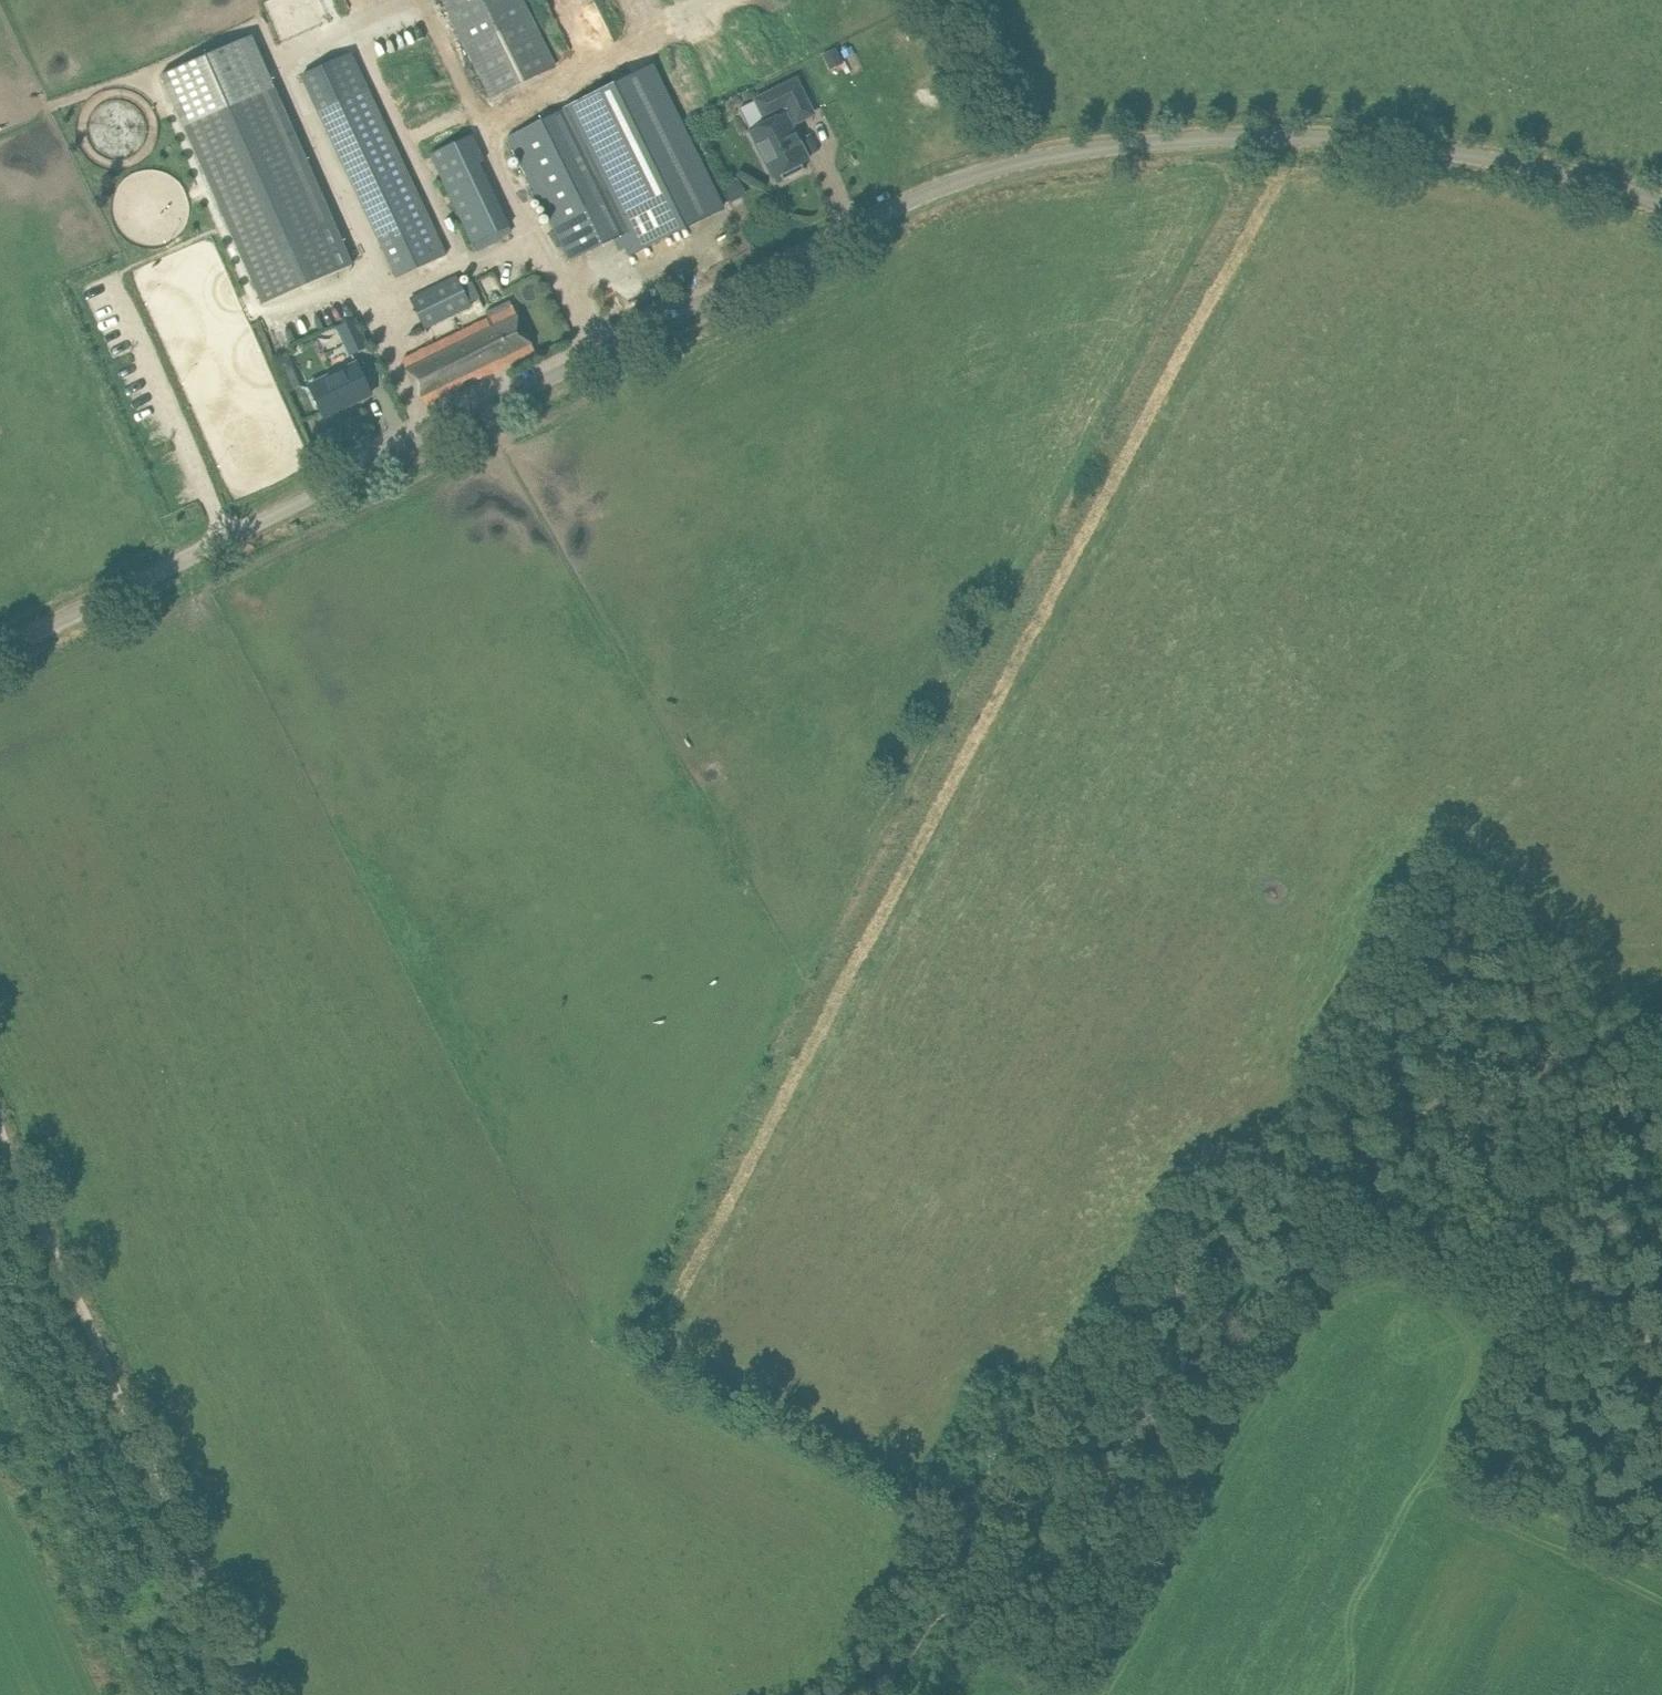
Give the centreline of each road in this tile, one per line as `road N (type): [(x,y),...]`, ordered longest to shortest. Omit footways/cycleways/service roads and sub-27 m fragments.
road 1 (unclassified): [(0,649),(890,208),(990,170),(1093,148),(1300,137),(1519,165),(1661,203)]

